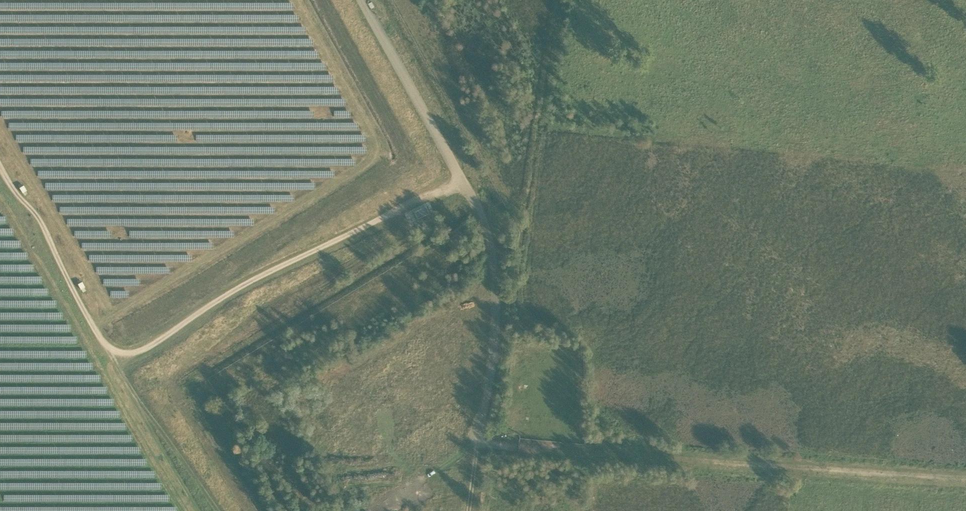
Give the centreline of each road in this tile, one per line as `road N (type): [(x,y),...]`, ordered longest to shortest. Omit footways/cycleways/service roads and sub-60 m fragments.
road 1 (track): [(465,187),(214,301),(117,367),(58,268),(41,222),(0,167)]
road 2 (track): [(361,0),(481,215),(496,321),(482,447)]

